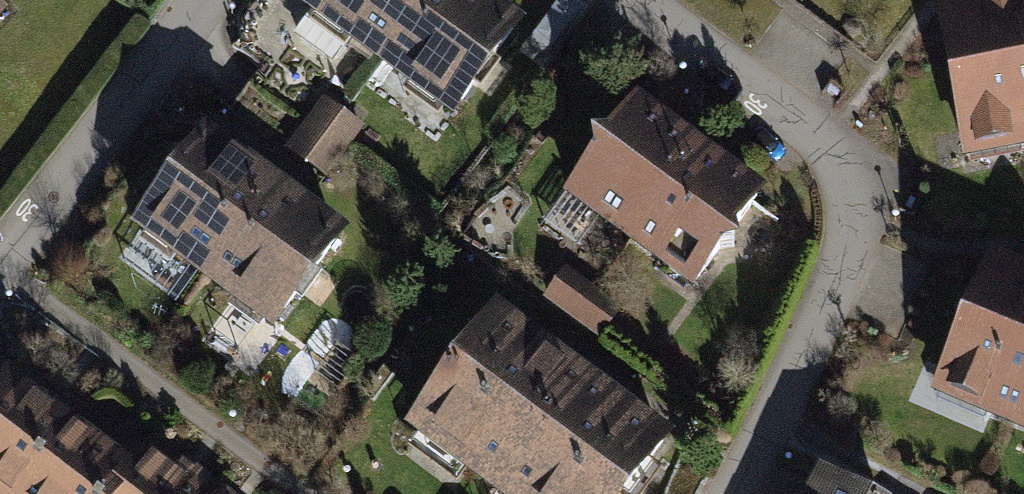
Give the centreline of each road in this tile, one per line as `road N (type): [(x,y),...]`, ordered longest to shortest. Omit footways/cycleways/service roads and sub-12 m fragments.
road 1 (residential): [(738,493),(776,426),(848,257),(846,195),(831,141),(650,0)]
road 2 (residential): [(210,0),(0,273)]

